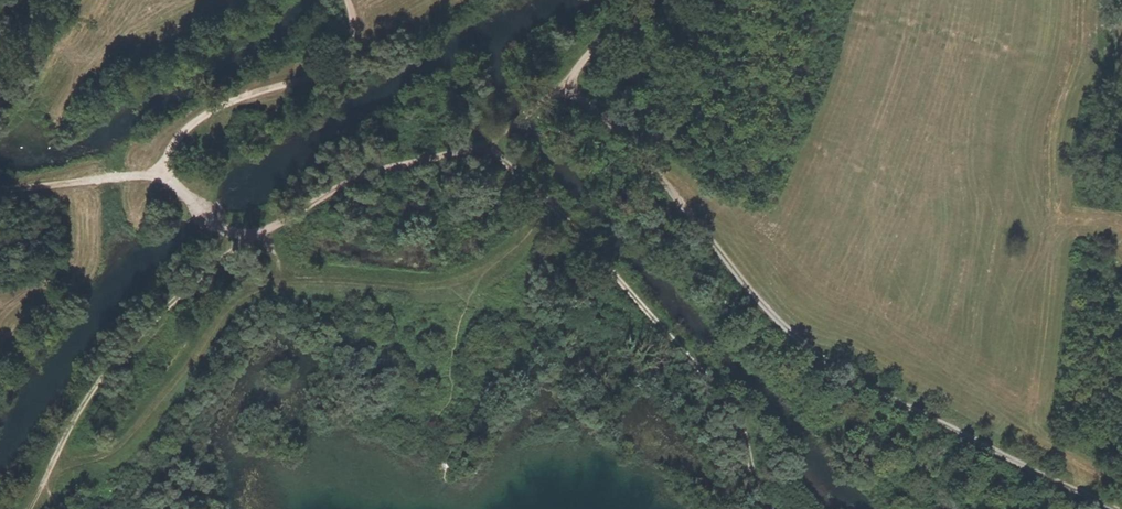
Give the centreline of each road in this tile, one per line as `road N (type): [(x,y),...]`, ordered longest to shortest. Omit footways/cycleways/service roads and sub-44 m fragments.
road 1 (track): [(1121,508),(1016,463),(813,353),(569,75)]
road 2 (track): [(563,227),(493,281),(442,292),(267,286),(217,325),(129,444),(92,467),(57,451)]
road 3 (track): [(645,0),(492,147),(358,183),(233,246)]
road 4 (track): [(492,147),(734,418),(770,508)]
road 5 (track): [(233,246),(97,369),(27,508)]
road 6 (track): [(348,0),(358,41),(339,63),(208,112),(157,174)]
road 7 (track): [(0,188),(157,174)]

